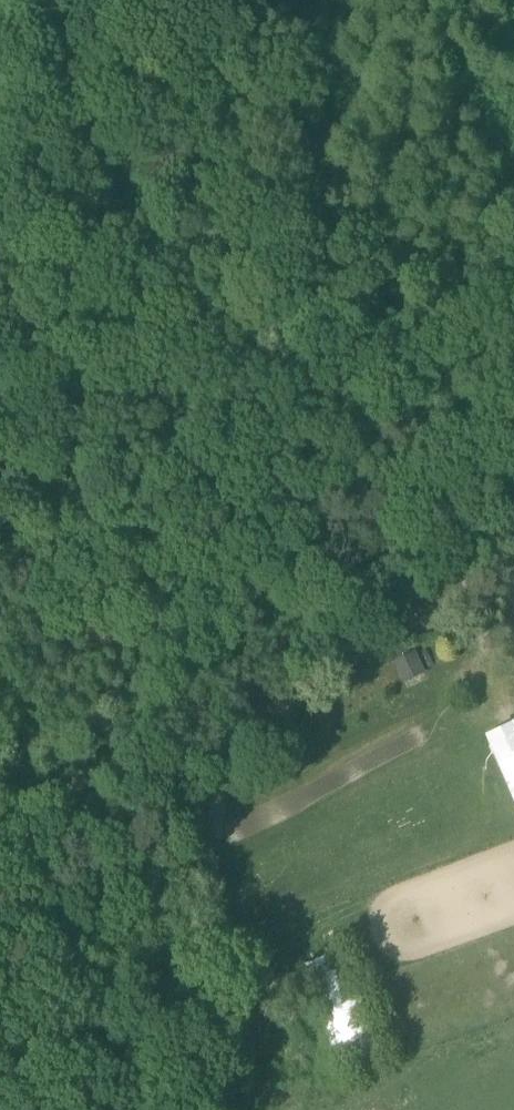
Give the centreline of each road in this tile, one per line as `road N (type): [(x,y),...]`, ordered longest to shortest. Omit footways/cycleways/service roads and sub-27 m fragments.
road 1 (track): [(0,794),(86,776),(280,645),(513,457)]
road 2 (track): [(35,793),(81,1109)]

